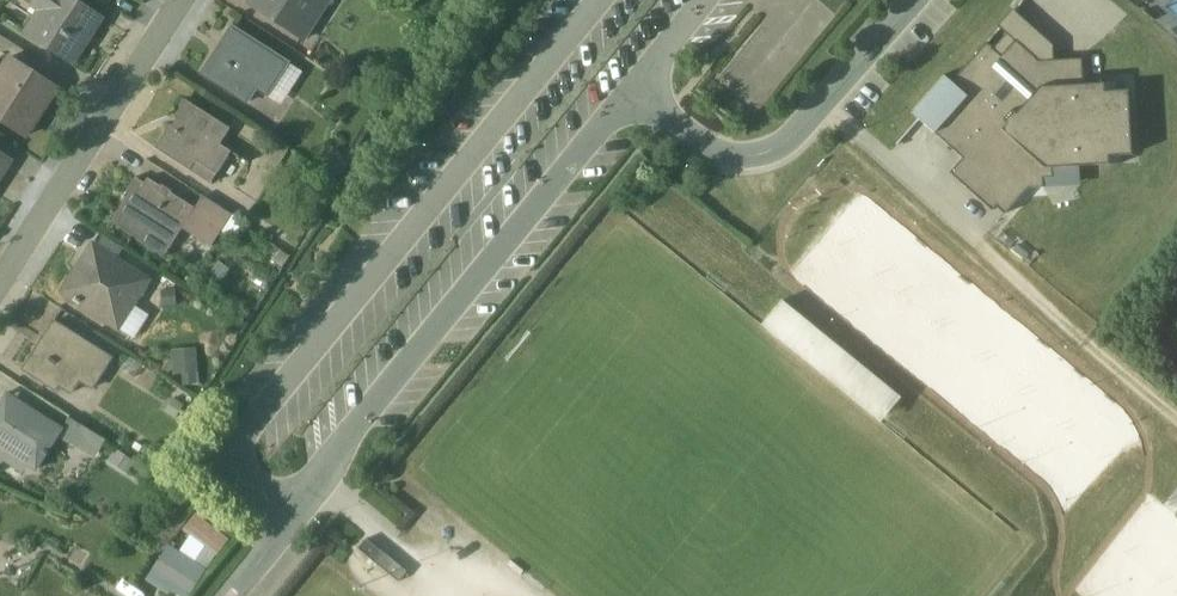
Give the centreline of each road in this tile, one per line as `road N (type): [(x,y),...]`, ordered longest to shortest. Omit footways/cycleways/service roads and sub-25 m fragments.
road 1 (residential): [(914,0),(786,144),(762,159),(733,161),(707,150),(631,88),(349,433),(328,476),(231,595)]
road 2 (residential): [(0,285),(180,0)]
road 3 (track): [(1176,422),(978,245)]

